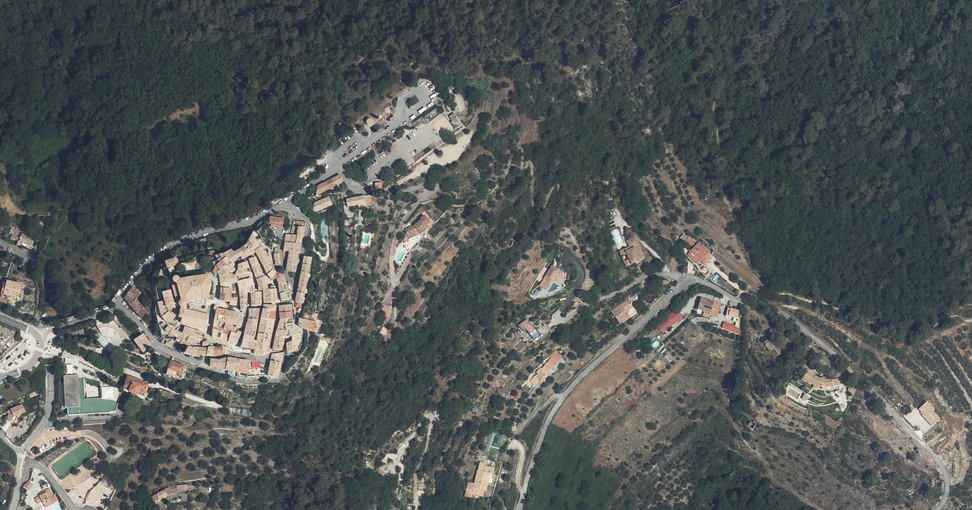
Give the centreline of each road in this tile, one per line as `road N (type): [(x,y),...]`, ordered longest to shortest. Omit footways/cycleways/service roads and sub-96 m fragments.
road 1 (unclassified): [(688,277),(752,296),(839,355),(943,465),(948,489),(937,509)]
road 2 (residential): [(120,303),(171,247),(286,202),(308,223),(295,281),(285,273),(280,228)]
road 3 (unclassified): [(520,509),(563,398),(688,277)]
road 4 (tertiary): [(0,239),(44,274),(48,300),(51,408),(23,454)]
road 5 (track): [(965,322),(948,314),(901,330),(803,295),(752,296)]

